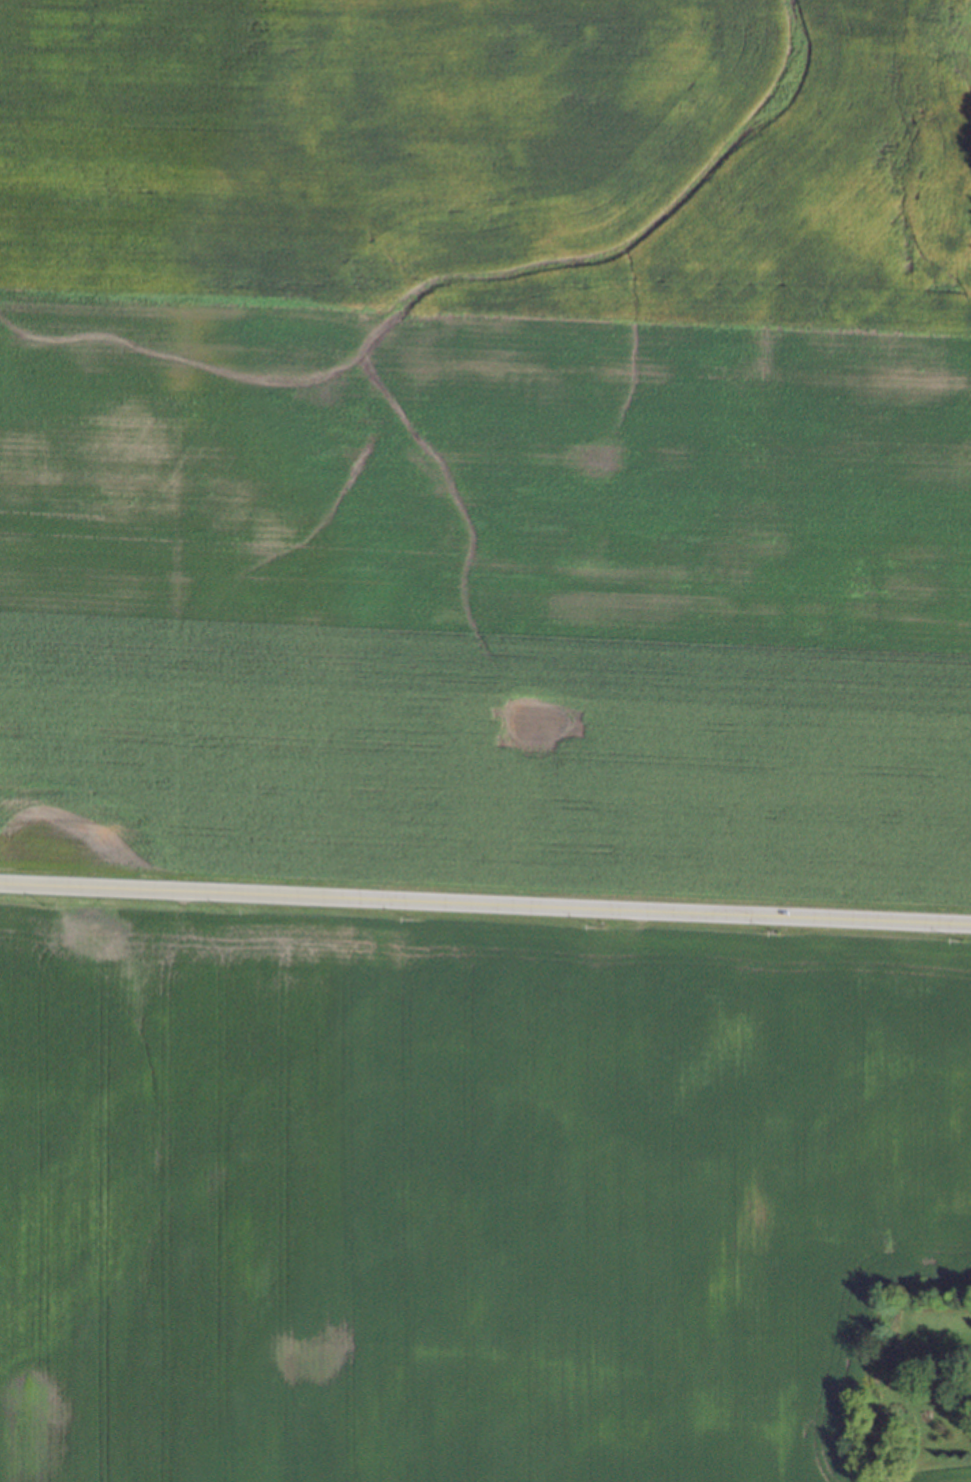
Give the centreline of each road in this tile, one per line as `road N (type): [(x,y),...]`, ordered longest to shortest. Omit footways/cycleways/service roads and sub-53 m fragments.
road 1 (tertiary): [(0,884),(970,924)]

